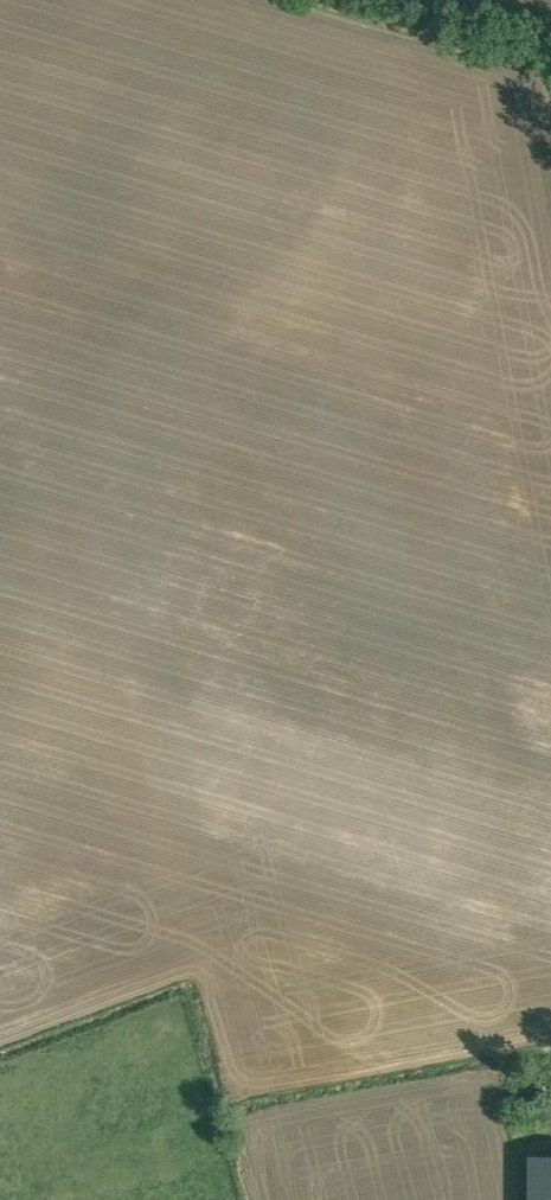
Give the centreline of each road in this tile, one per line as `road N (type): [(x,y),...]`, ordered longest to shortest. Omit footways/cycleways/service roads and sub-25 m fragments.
road 1 (track): [(312,0),(550,70)]

